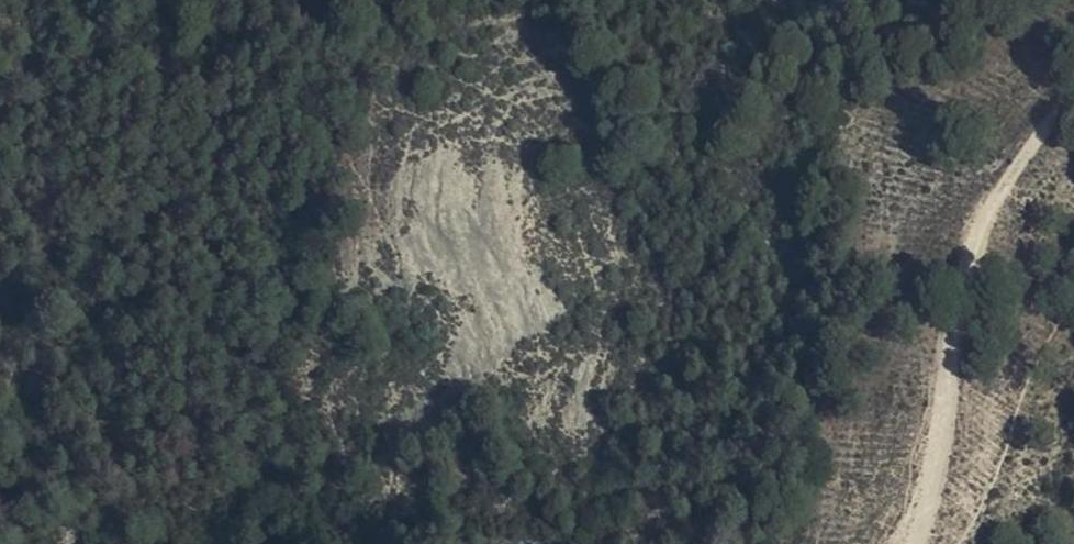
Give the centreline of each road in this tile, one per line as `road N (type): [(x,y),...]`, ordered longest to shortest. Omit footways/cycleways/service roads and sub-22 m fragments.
road 1 (track): [(912,543),(965,277),(986,209),(1073,69)]

